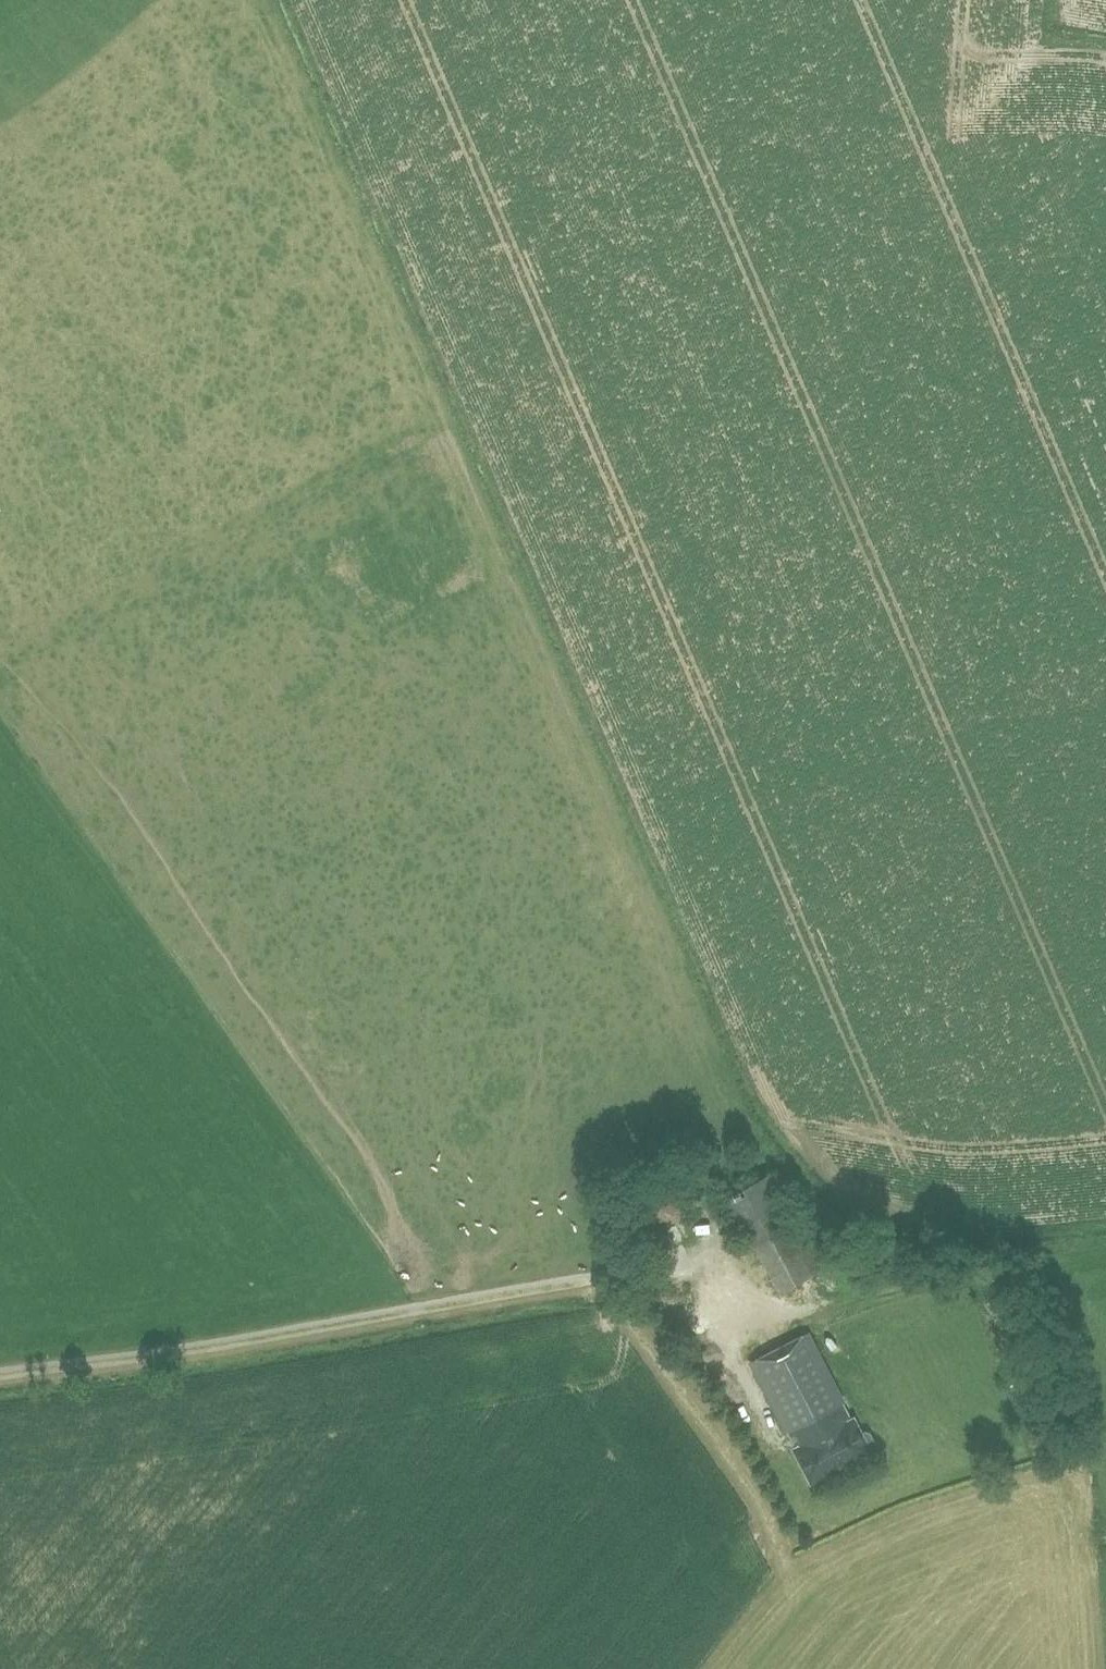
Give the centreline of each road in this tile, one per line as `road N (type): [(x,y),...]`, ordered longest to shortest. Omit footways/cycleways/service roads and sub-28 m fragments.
road 1 (unclassified): [(623,1271),(257,1336),(0,1372)]

